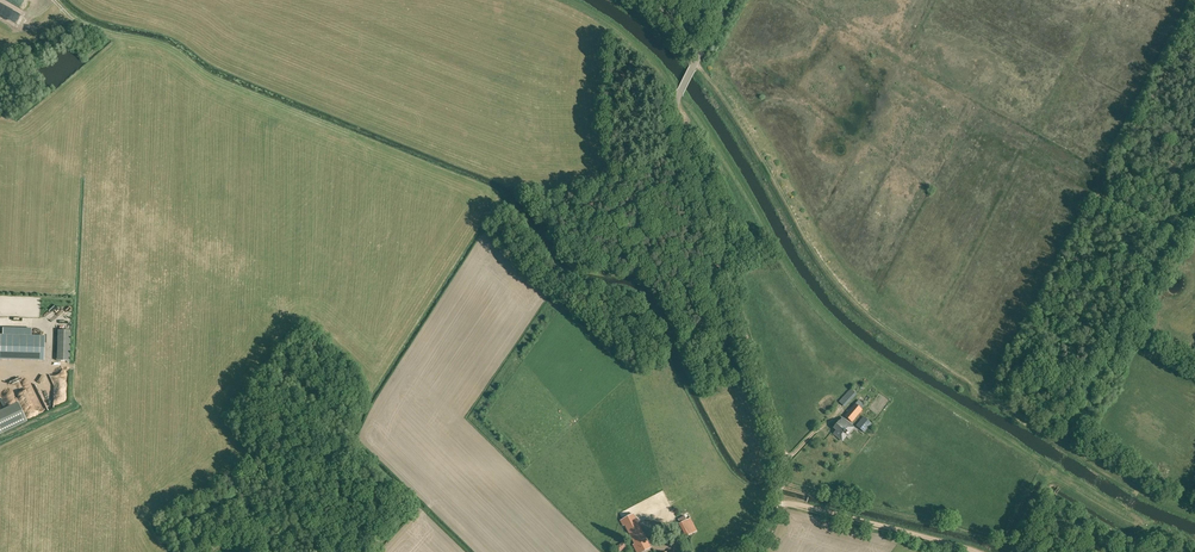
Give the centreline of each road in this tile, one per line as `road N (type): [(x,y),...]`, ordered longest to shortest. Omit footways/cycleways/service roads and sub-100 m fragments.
road 1 (track): [(679,94),(721,149),(796,281),(848,337),(1112,516),(1194,551)]
road 2 (unclassified): [(753,551),(773,512),(783,457),(675,117),(726,0)]
road 3 (track): [(348,135),(213,79),(170,49),(84,26),(53,0)]
road 4 (track): [(781,481),(1010,549),(1051,476)]
road 5 (track): [(977,551),(777,500)]
road 6 (track): [(1068,442),(1194,512)]
road 7 (track): [(1042,492),(1129,542),(1160,539)]

